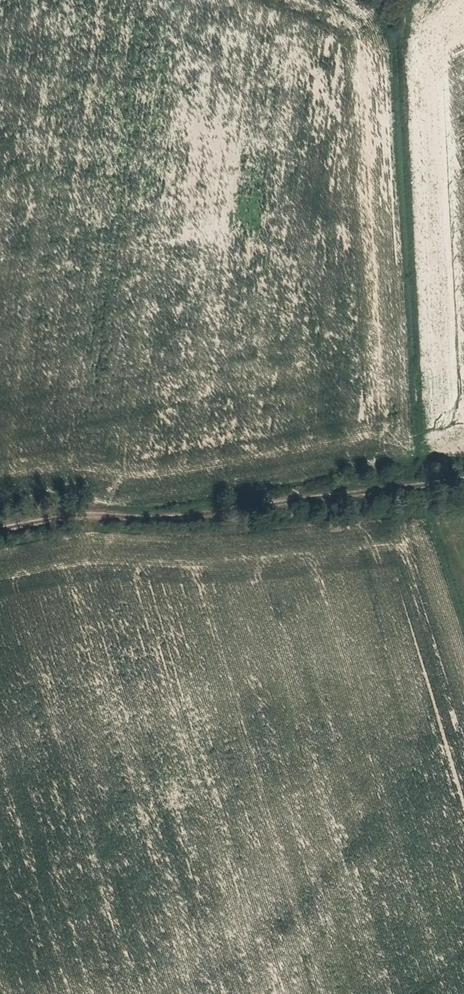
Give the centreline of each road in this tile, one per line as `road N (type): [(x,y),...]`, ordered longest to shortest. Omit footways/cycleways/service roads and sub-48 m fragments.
road 1 (track): [(0,534),(463,481)]

